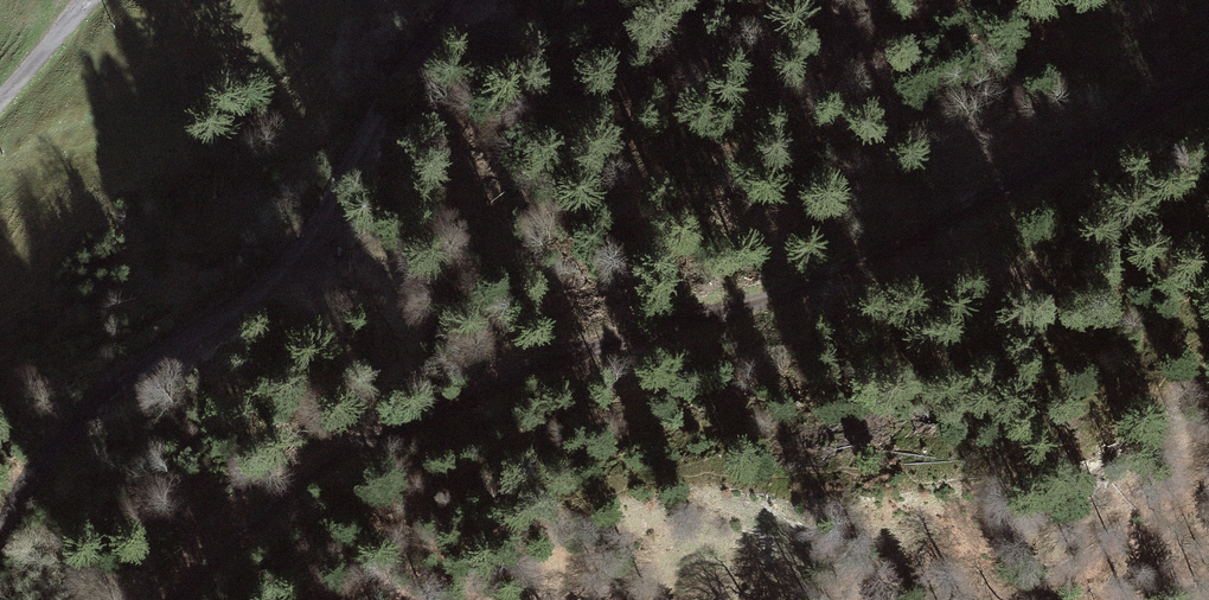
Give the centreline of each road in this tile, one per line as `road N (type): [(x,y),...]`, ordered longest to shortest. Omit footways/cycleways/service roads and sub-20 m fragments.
road 1 (track): [(880,250),(519,371),(348,446),(295,480),(172,599)]
road 2 (track): [(0,523),(80,423),(282,268),(455,0)]
road 3 (track): [(1208,76),(880,250)]
road 4 (unclassified): [(0,100),(92,0)]

